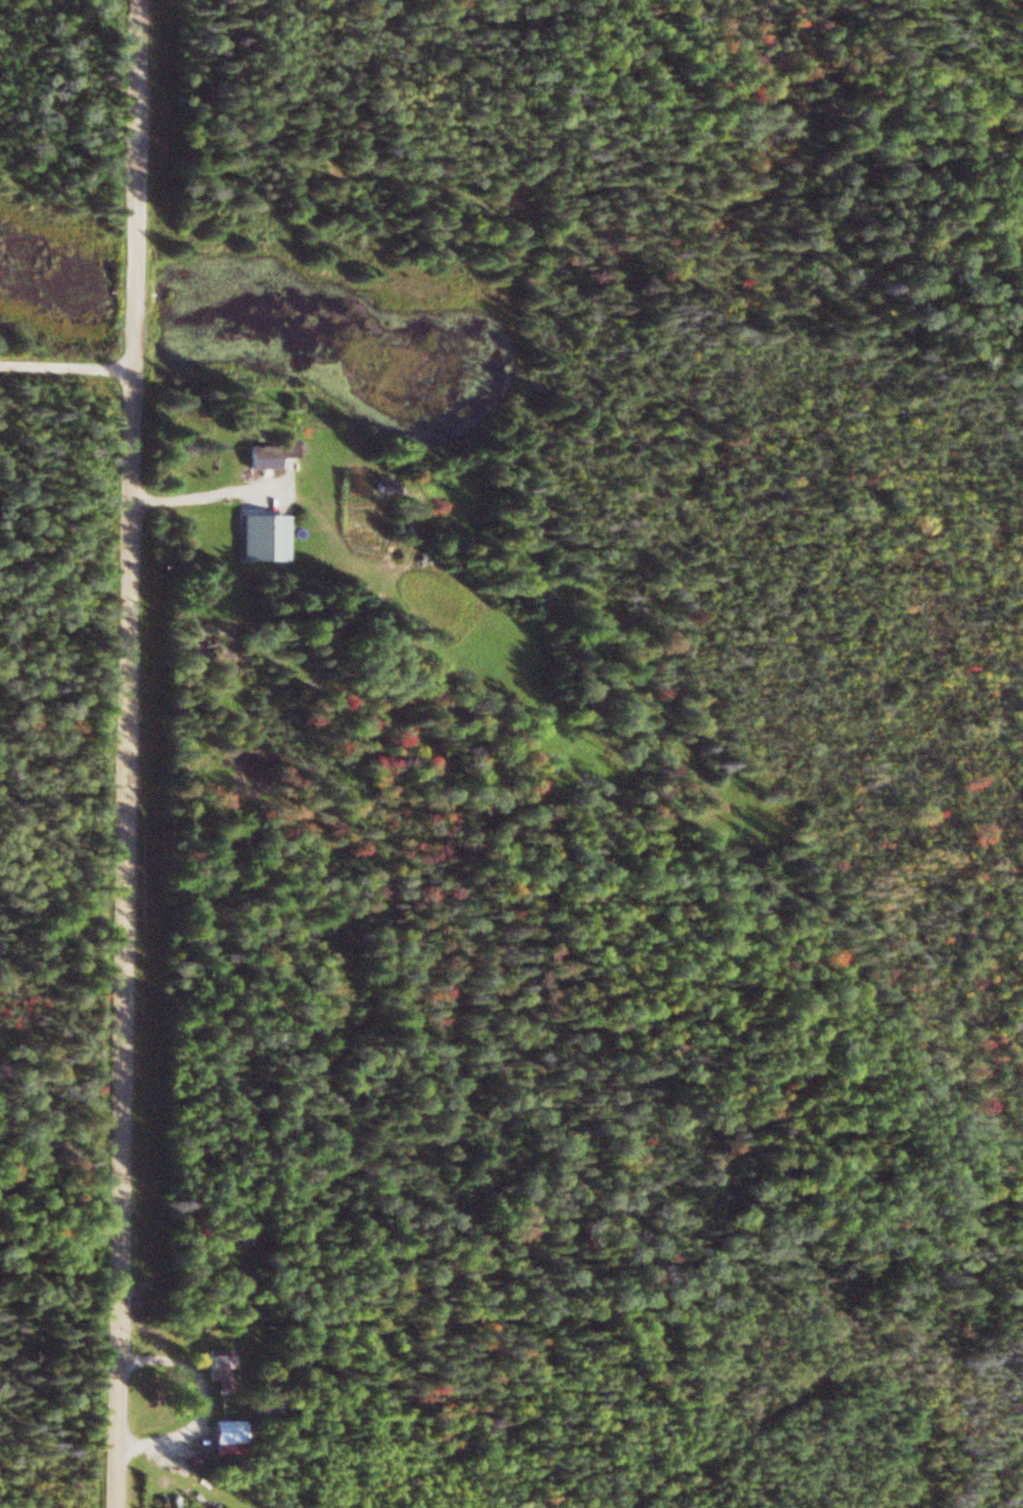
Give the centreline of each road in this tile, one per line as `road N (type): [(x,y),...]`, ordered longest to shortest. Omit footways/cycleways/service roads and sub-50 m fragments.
road 1 (residential): [(130,1507),(133,371),(148,0)]
road 2 (residential): [(133,371),(0,369)]

